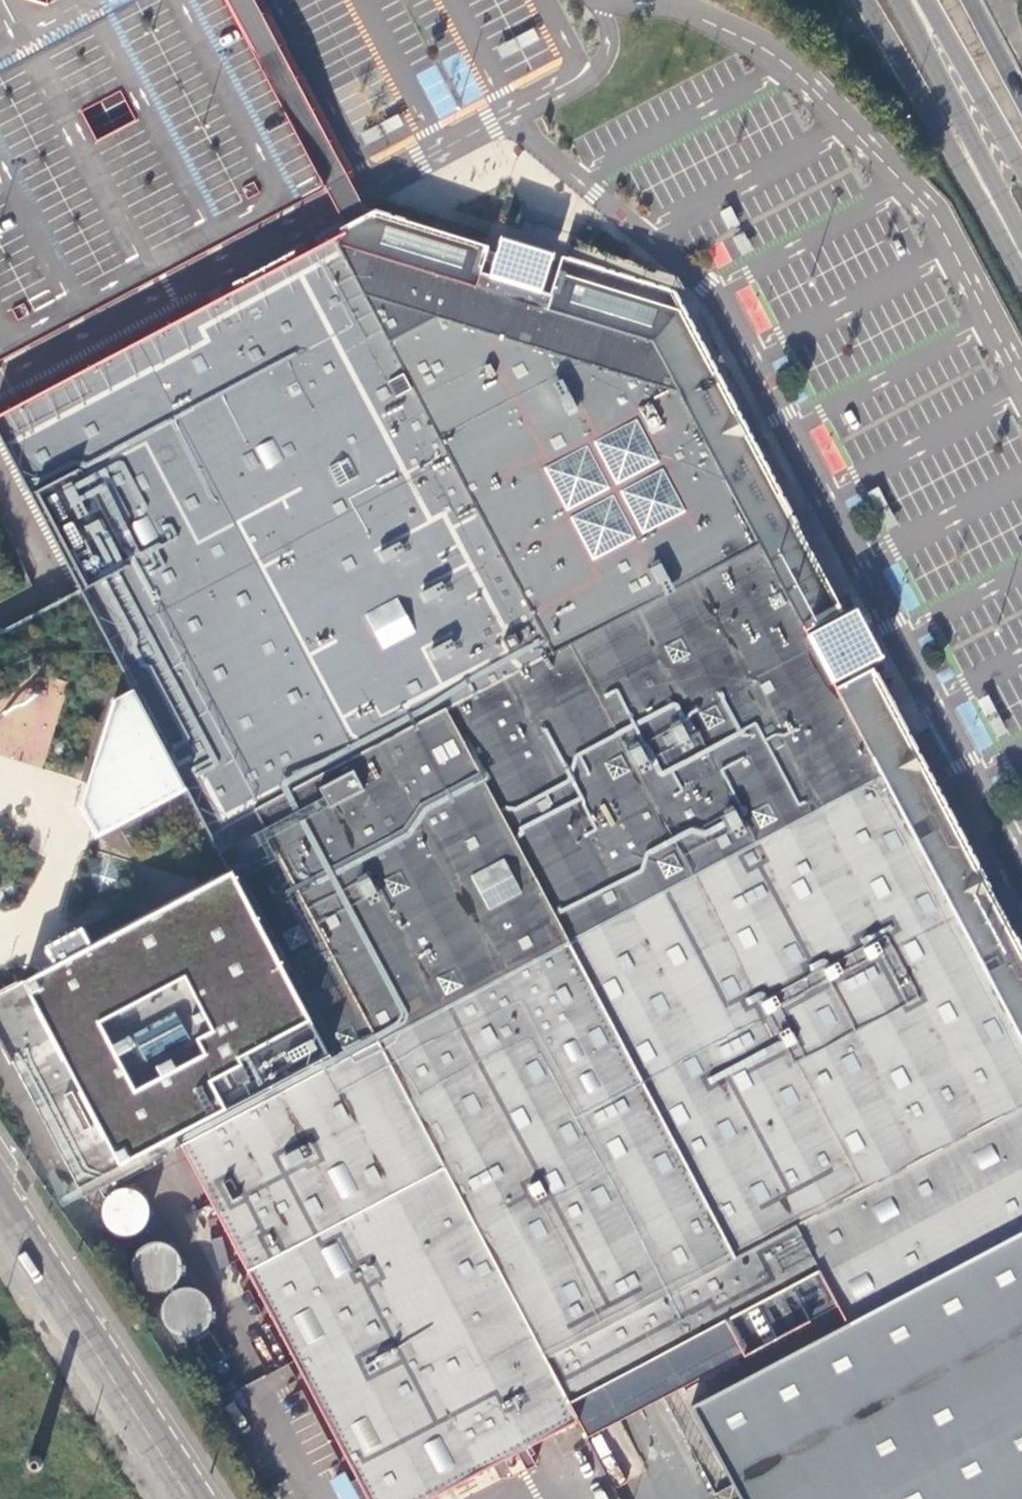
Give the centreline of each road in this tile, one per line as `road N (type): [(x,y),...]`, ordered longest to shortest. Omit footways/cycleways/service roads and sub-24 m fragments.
road 1 (secondary): [(0,1203),(192,1498)]
road 2 (trunk): [(864,0),(1021,266)]
road 3 (trunk): [(899,0),(1021,241)]
road 4 (trunk): [(927,0),(1021,165)]

